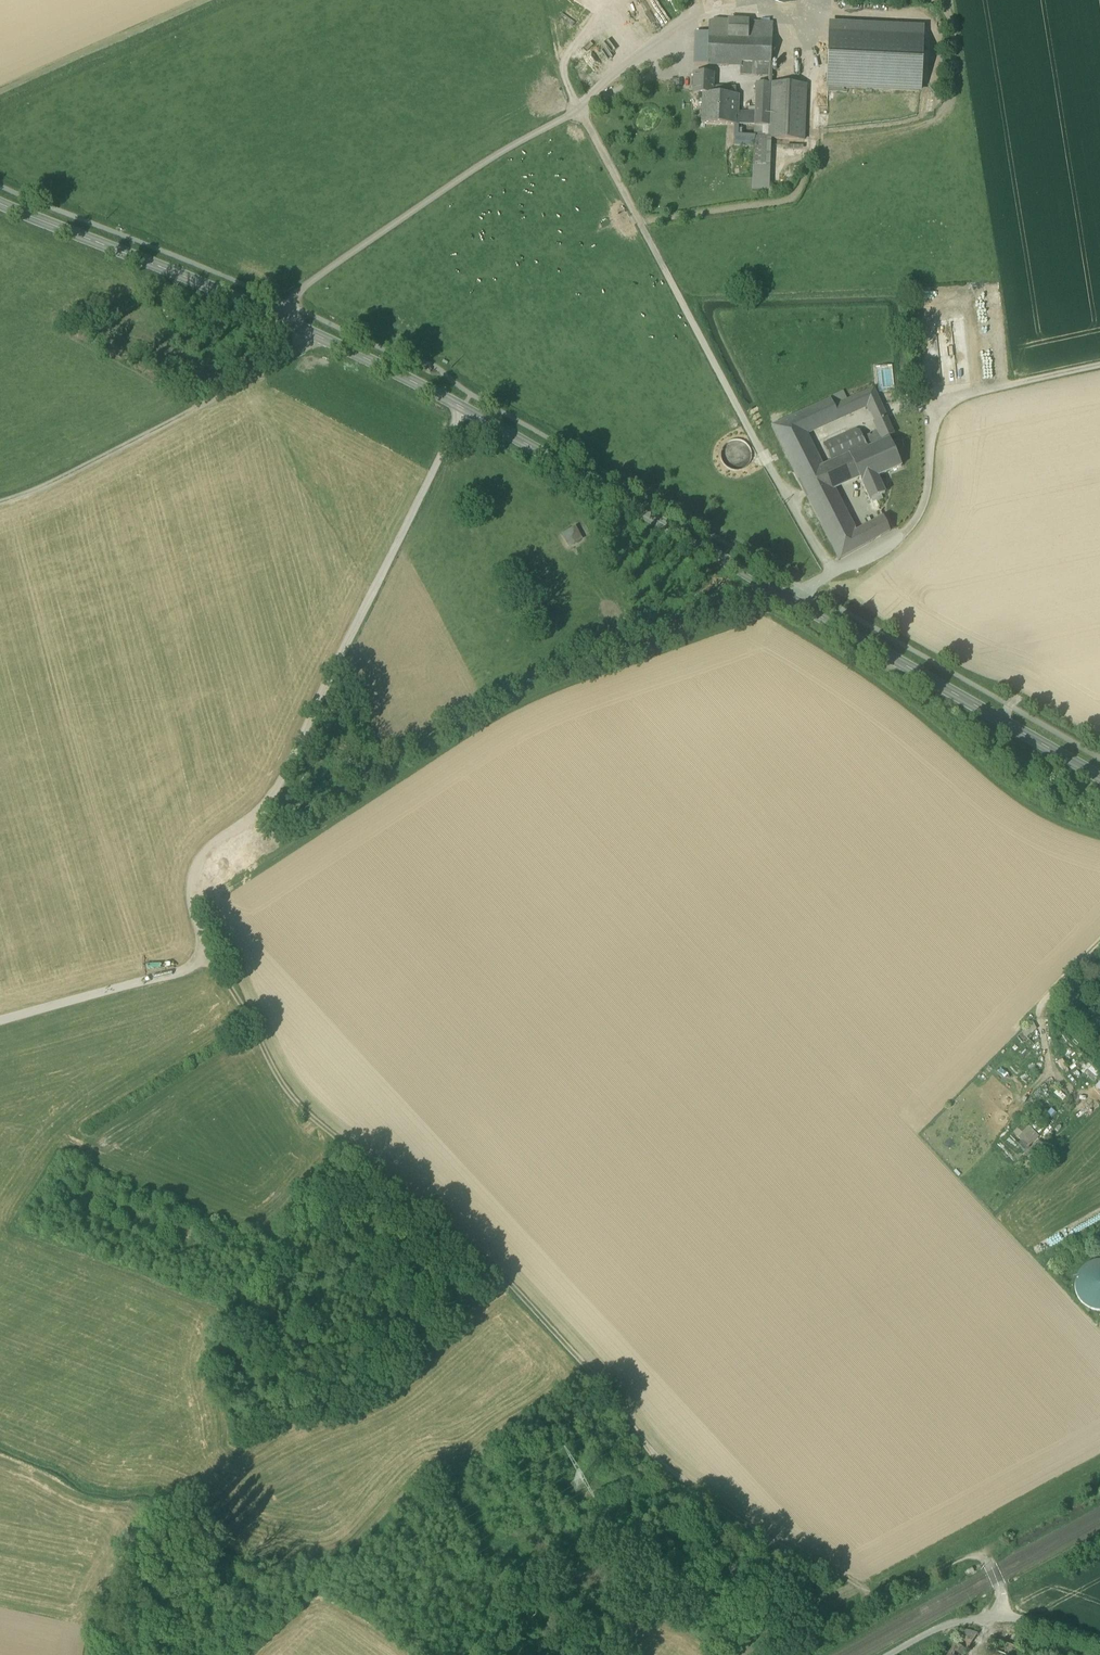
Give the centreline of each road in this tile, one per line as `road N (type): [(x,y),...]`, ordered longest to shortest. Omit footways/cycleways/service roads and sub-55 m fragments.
road 1 (secondary): [(1099,776),(464,407),(278,319)]
road 2 (track): [(352,1151),(287,1092),(216,960),(190,895),(193,867),(283,783),(464,407)]
road 3 (track): [(886,1601),(672,1476),(500,1274),(352,1151)]
road 4 (track): [(771,586),(699,624),(504,688),(319,804),(261,811)]
road 5 (track): [(830,575),(582,110)]
road 6 (track): [(805,589),(892,546),(920,513),(934,414),(943,404),(1099,366)]
road 7 (unclassified): [(582,110),(478,165),(286,303),(278,319)]
road 8 (track): [(321,338),(136,441),(0,501)]
road 9 (secondary): [(278,319),(0,204)]
road 10 (track): [(0,91),(209,0)]
road 11 (track): [(216,960),(0,1019)]
road 12 (residential): [(892,1654),(940,1627),(975,1619),(1051,1625),(1099,1644)]
road 13 (track): [(352,1151),(237,1286)]
road 14 (track): [(1004,1618),(993,1572),(978,1555),(886,1601)]
road 15 (track): [(613,0),(560,65),(582,110)]

